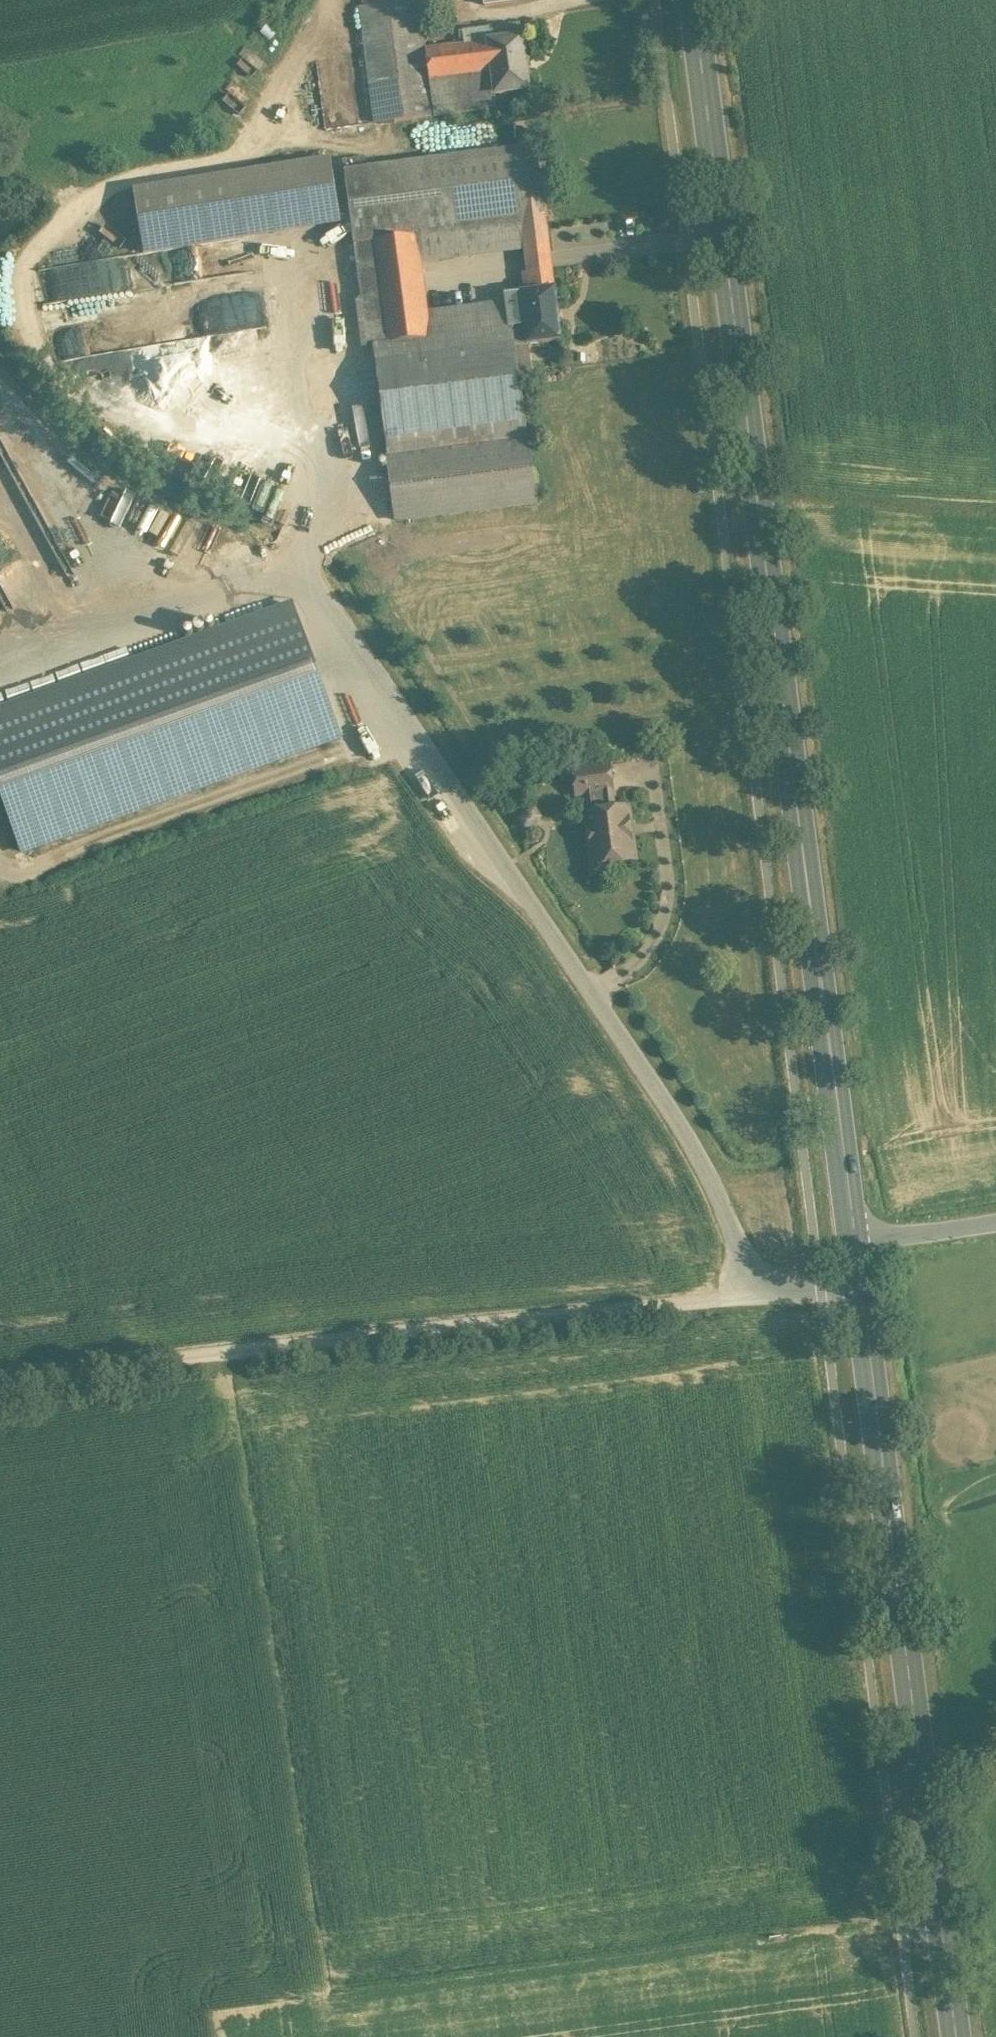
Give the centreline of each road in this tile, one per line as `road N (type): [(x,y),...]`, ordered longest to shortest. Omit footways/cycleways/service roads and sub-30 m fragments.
road 1 (primary): [(695,0),(853,1245)]
road 2 (track): [(286,308),(308,569),(702,1158),(731,1222),(743,1291)]
road 3 (track): [(0,1383),(743,1291),(857,1284)]
road 4 (primary): [(853,1245),(966,2036)]
road 5 (track): [(298,453),(147,428),(47,371),(24,308),(36,258),(75,217),(126,187),(236,151),(276,99),(327,0)]
road 6 (track): [(651,771),(669,895),(663,923),(647,954),(595,996)]
road 7 (tertiary): [(853,1245),(995,1223)]

